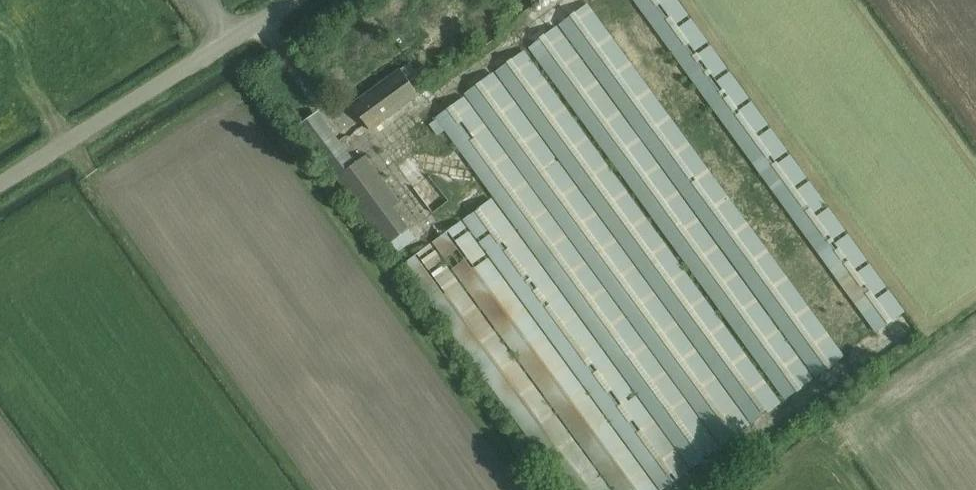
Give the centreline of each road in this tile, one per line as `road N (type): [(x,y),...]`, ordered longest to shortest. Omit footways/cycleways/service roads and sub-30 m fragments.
road 1 (unclassified): [(0,180),(290,0)]

